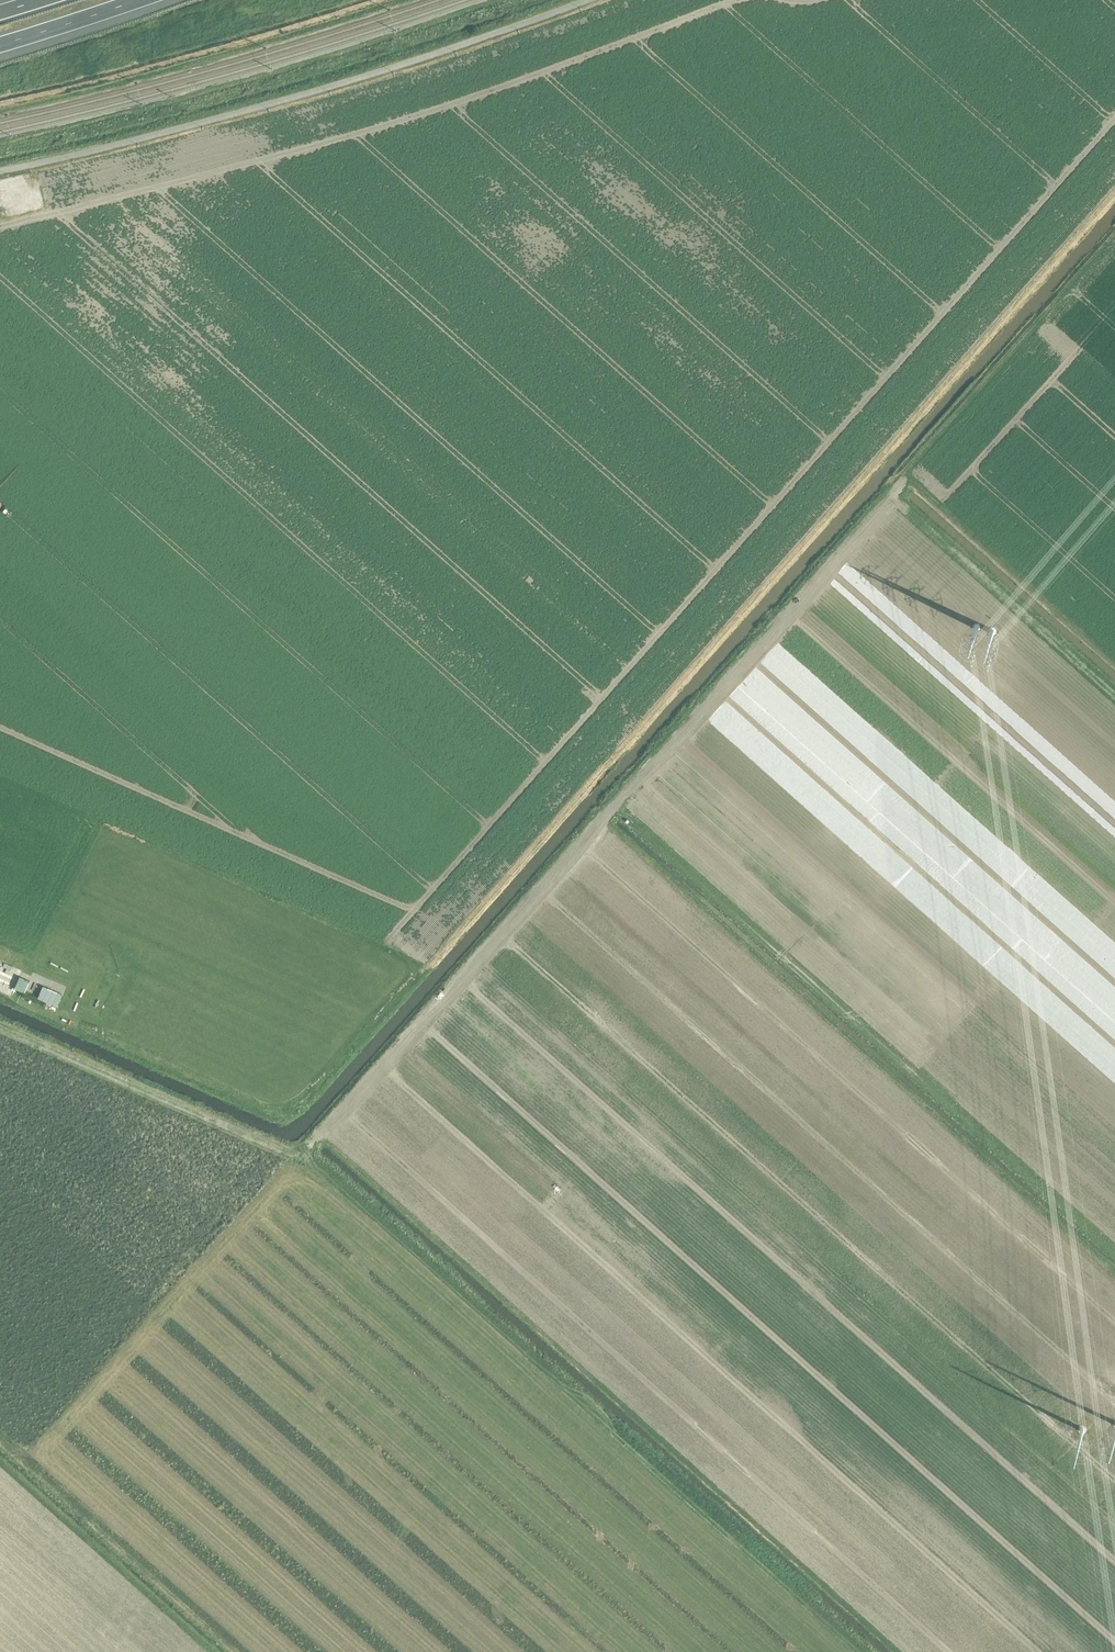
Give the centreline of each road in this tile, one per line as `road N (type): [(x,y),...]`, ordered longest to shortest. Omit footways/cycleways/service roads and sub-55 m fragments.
road 1 (track): [(399,0),(0,110)]
road 2 (motorway): [(0,44),(136,0)]

